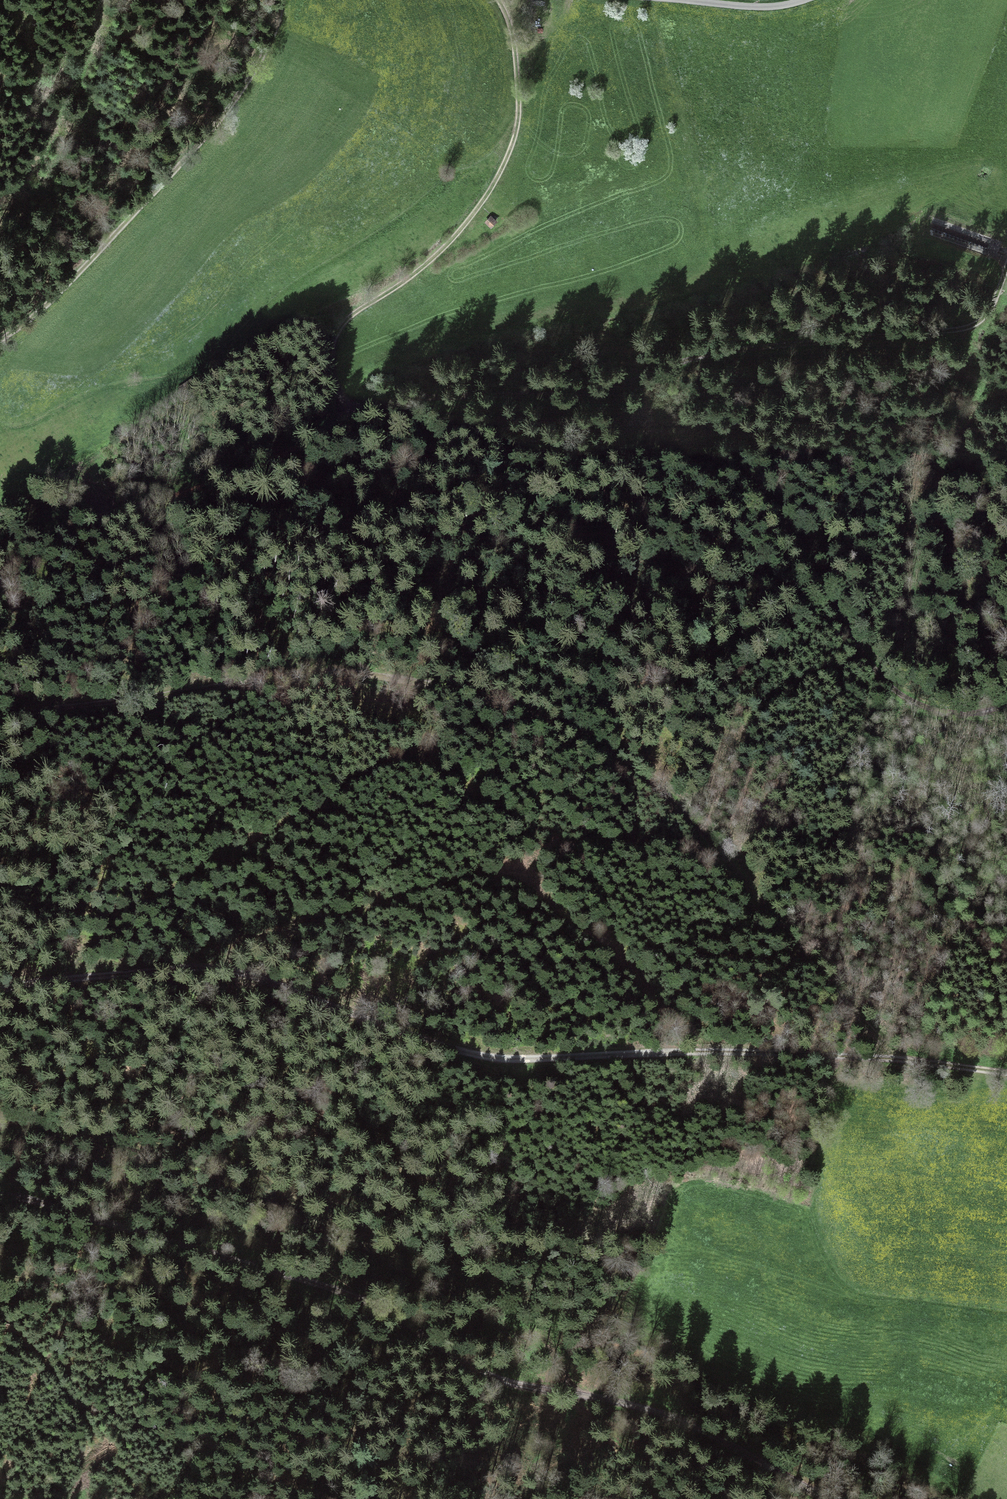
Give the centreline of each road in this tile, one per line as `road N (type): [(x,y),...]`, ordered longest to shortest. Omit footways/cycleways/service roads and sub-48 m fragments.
road 1 (track): [(499,0),(511,28),(518,96),(507,158),(440,251),(339,330),(330,358),(336,385),(367,403),(462,412),(736,481),(773,512),(887,684),(960,715),(1006,705)]
road 2 (track): [(0,722),(311,673),(413,682),(515,709),(608,752),(673,801),(856,1018),(898,1055)]
road 3 (track): [(898,1055),(496,1057),(259,979),(197,967),(0,990)]
road 4 (track): [(0,1197),(332,1289),(492,1378),(666,1415),(829,1498)]
road 5 (track): [(410,402),(594,391),(711,353),(961,330),(987,315),(1006,267)]
road 6 (track): [(0,339),(75,276),(213,124),(259,58),(282,0)]
road 7 (track): [(96,0),(88,56),(52,138),(0,208)]

